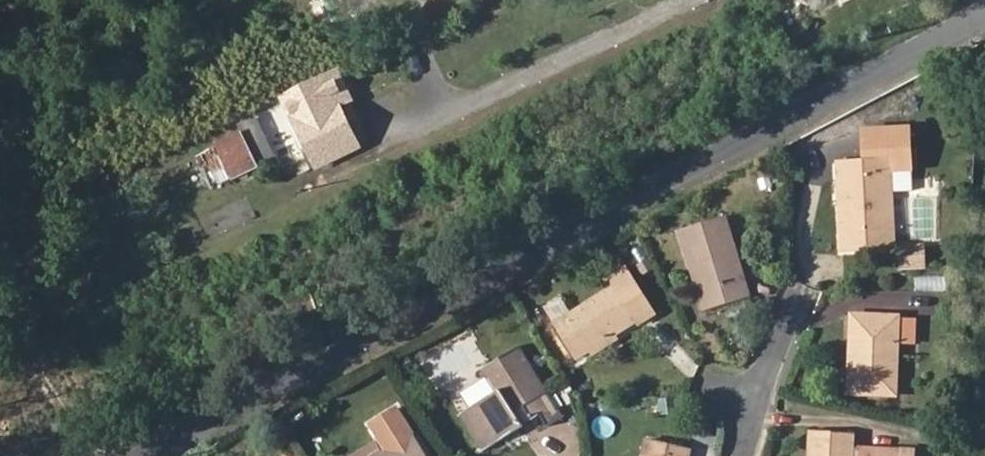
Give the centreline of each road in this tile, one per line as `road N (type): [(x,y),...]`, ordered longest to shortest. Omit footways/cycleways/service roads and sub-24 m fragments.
road 1 (residential): [(984,11),(142,455)]
road 2 (residential): [(747,455),(759,396),(805,309)]

